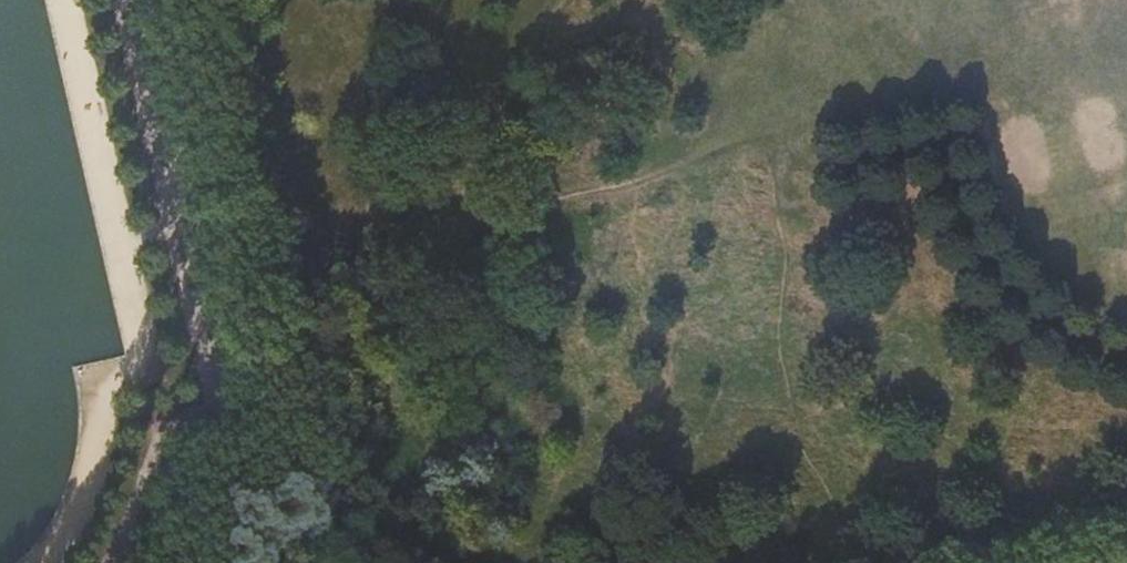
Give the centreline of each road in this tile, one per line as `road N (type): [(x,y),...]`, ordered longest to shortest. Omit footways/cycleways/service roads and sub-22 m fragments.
road 1 (track): [(206,410),(119,0)]
road 2 (track): [(118,562),(145,508),(161,429),(206,410)]

